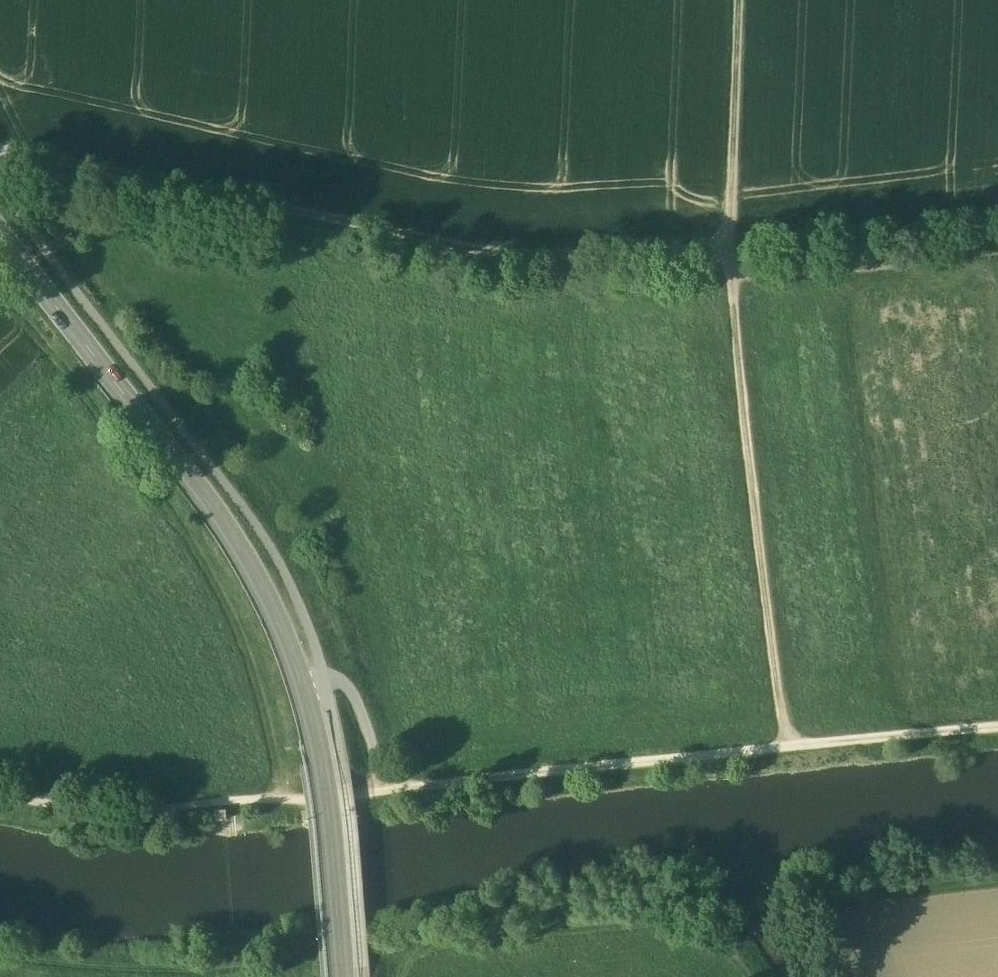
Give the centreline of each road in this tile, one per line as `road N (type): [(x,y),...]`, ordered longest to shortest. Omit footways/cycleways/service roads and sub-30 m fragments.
road 1 (tertiary): [(342,976),(319,756),(279,628),(0,238)]
road 2 (track): [(728,251),(601,259),(490,255),(0,150)]
road 3 (track): [(785,745),(730,275)]
road 4 (track): [(750,976),(721,939),(693,930),(587,937),(307,976)]
road 5 (track): [(382,789),(785,745)]
road 6 (track): [(0,794),(138,811),(279,797)]
road 7 (track): [(730,275),(997,248)]
road 8 (track): [(728,251),(738,0)]
road 9 (track): [(785,745),(997,725)]
road 10 (track): [(997,896),(831,909)]
road 11 (track): [(382,789),(356,703),(323,673)]

